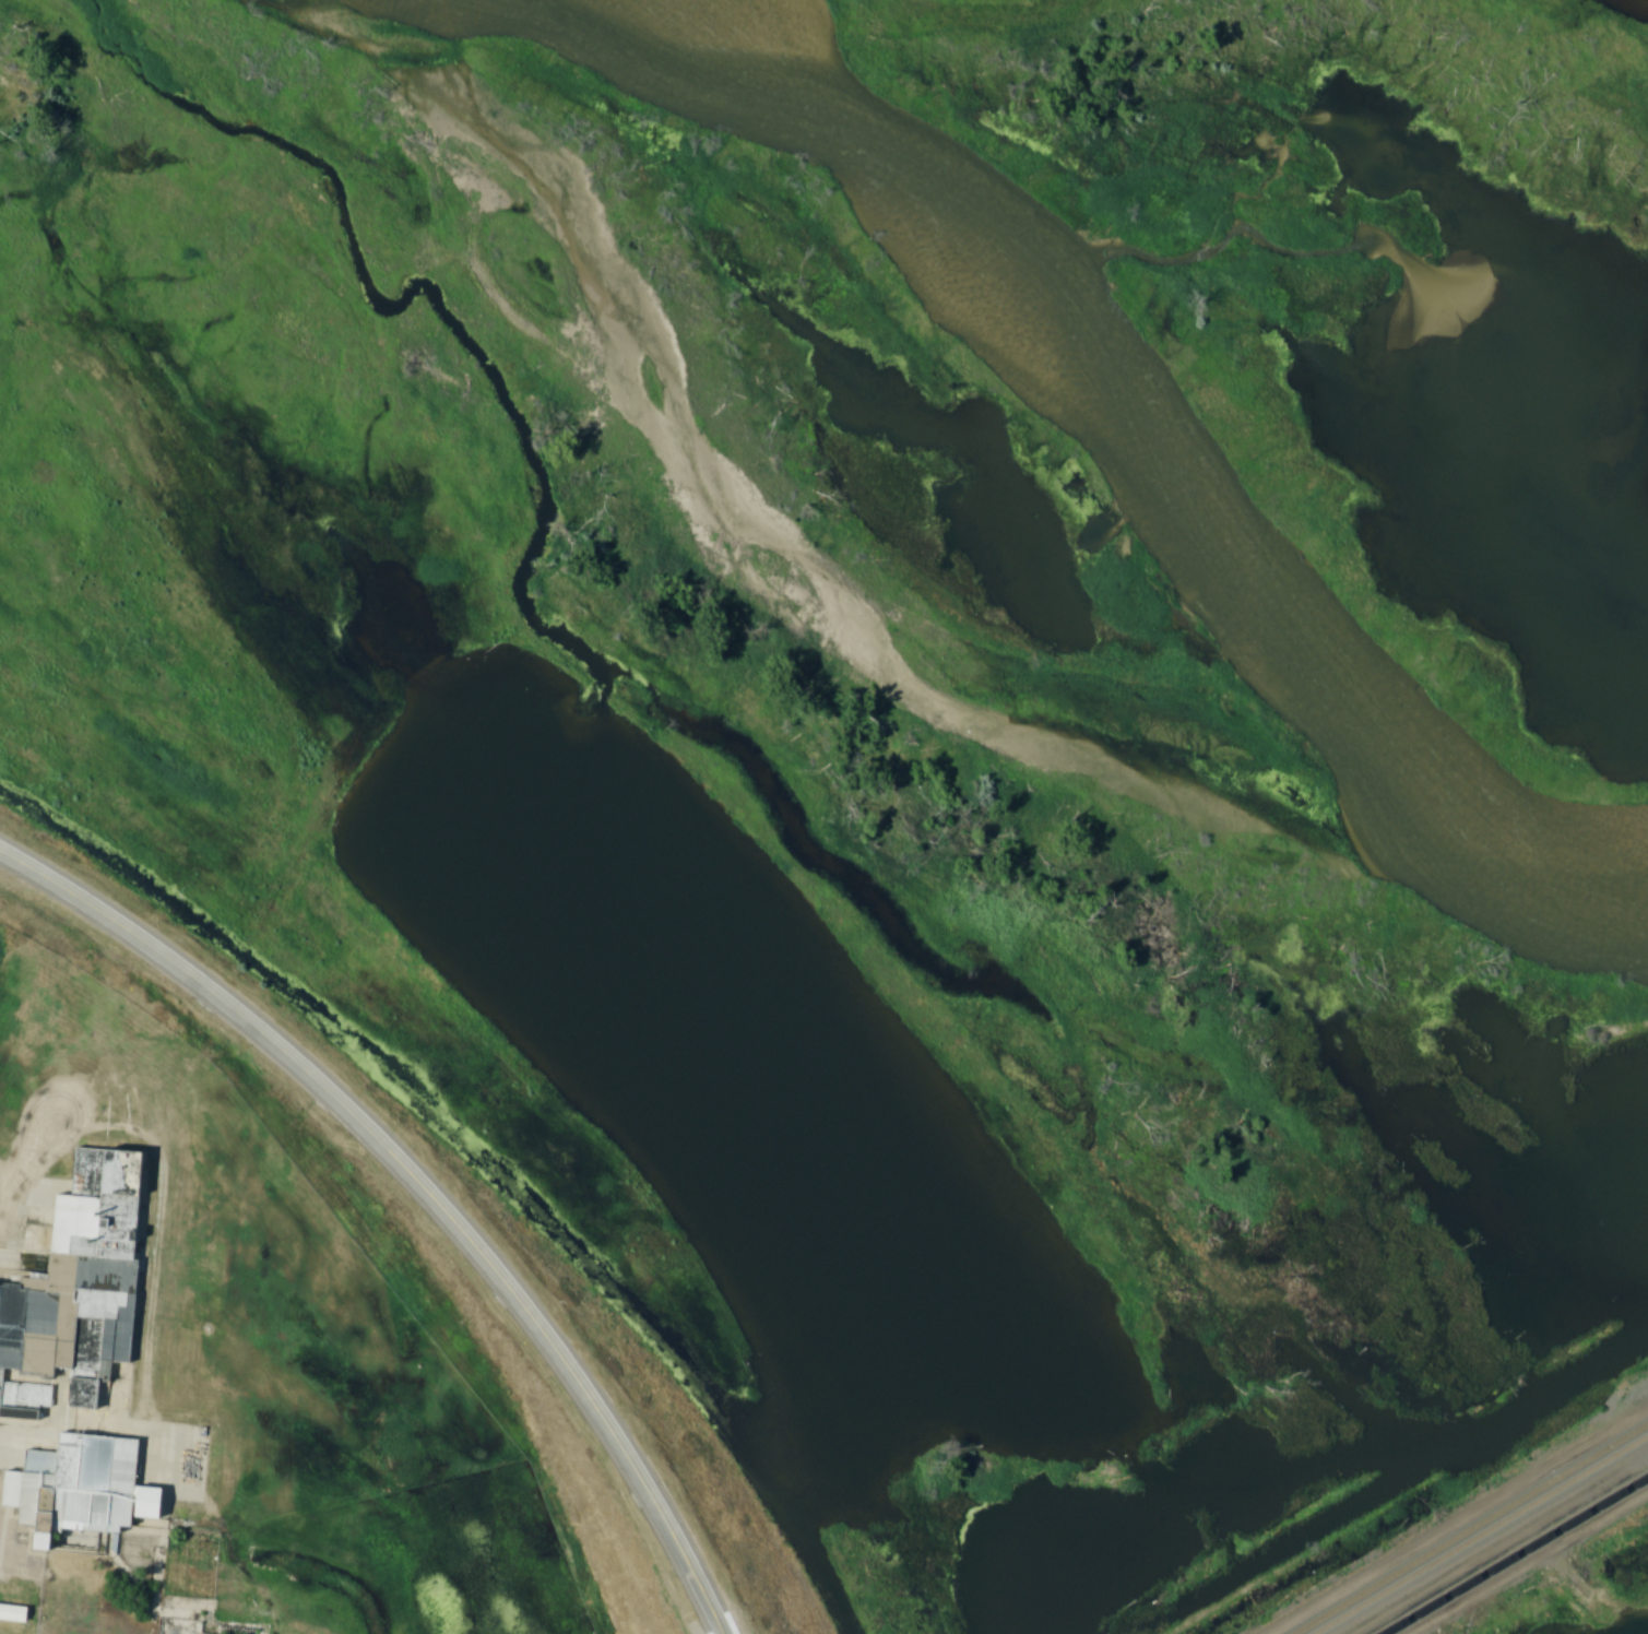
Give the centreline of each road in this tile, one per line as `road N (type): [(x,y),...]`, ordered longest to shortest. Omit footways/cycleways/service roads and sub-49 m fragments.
road 1 (primary): [(0,849),(112,916),(289,1053),(466,1230),(606,1422),(724,1633)]

